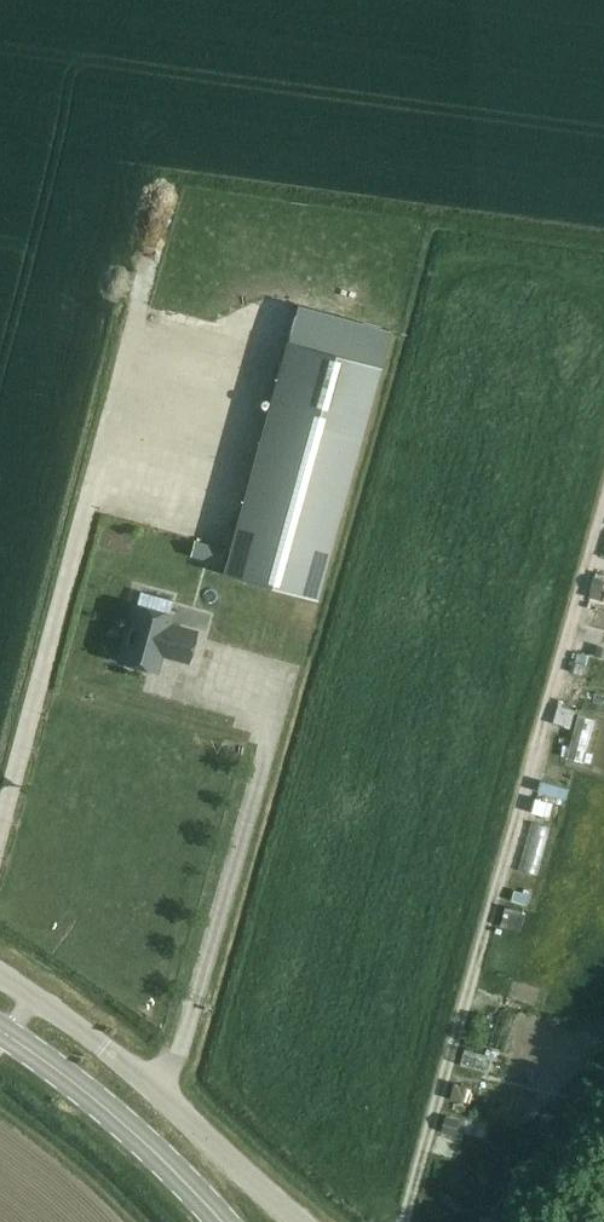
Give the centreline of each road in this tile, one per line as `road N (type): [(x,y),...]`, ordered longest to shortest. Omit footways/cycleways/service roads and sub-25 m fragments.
road 1 (track): [(400,1221),(603,520)]
road 2 (track): [(0,832),(85,511),(271,312)]
road 3 (unclassified): [(0,975),(137,1074),(297,1221)]
road 4 (secondary): [(0,1033),(113,1113),(223,1221)]

